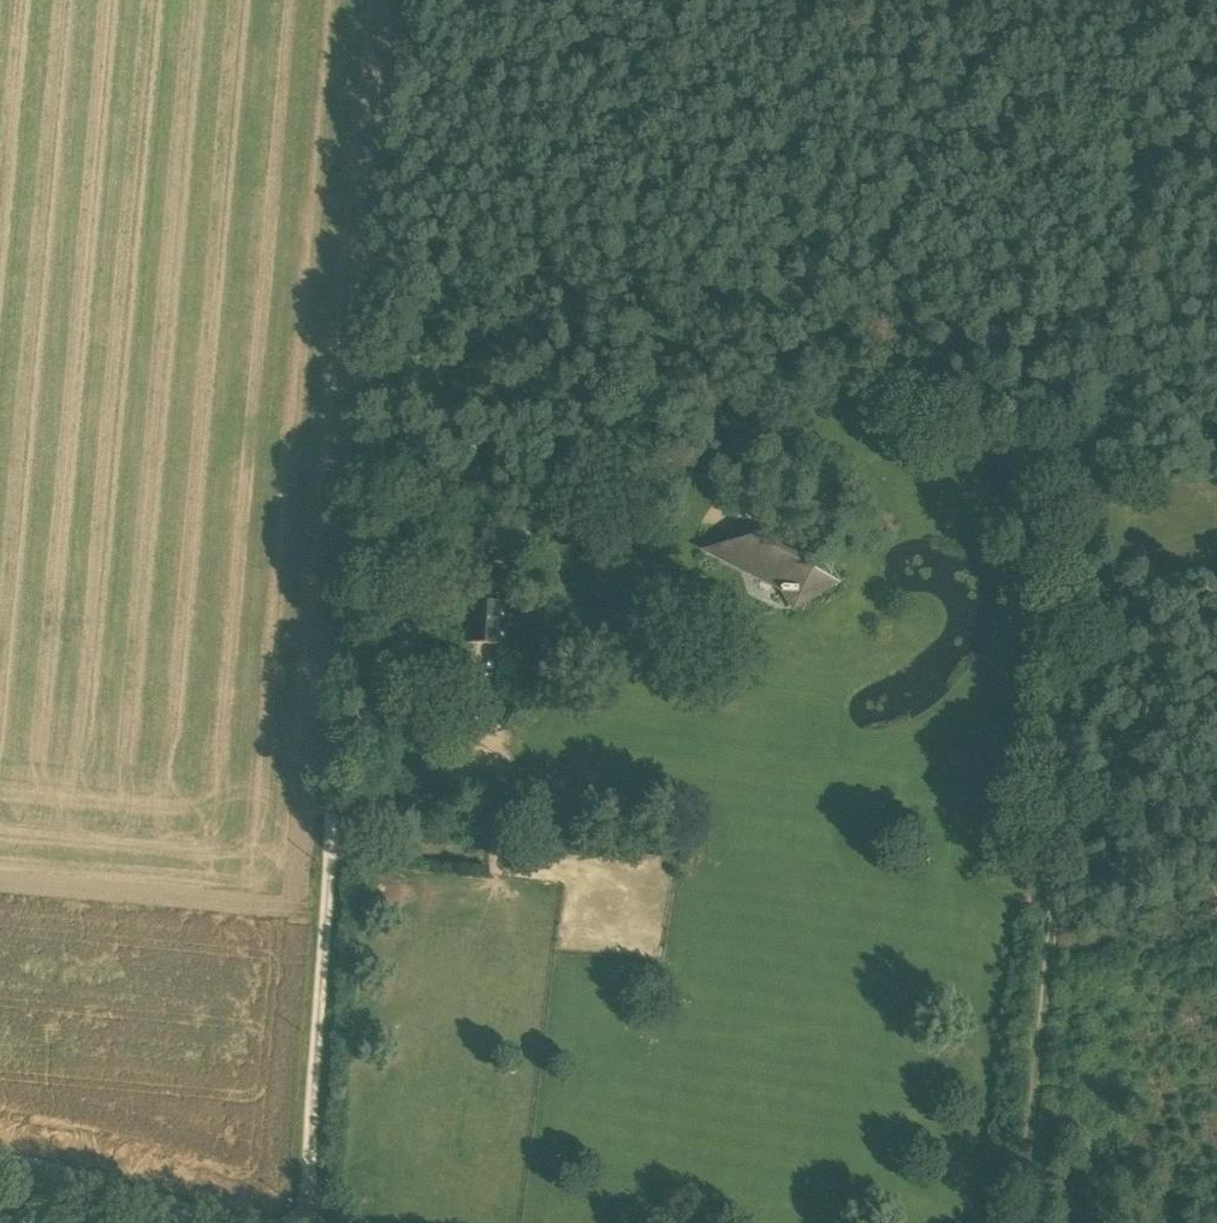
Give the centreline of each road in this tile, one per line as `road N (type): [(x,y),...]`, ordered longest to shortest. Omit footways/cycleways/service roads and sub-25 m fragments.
road 1 (track): [(1043,1222),(1158,0)]
road 2 (track): [(418,0),(378,517)]

